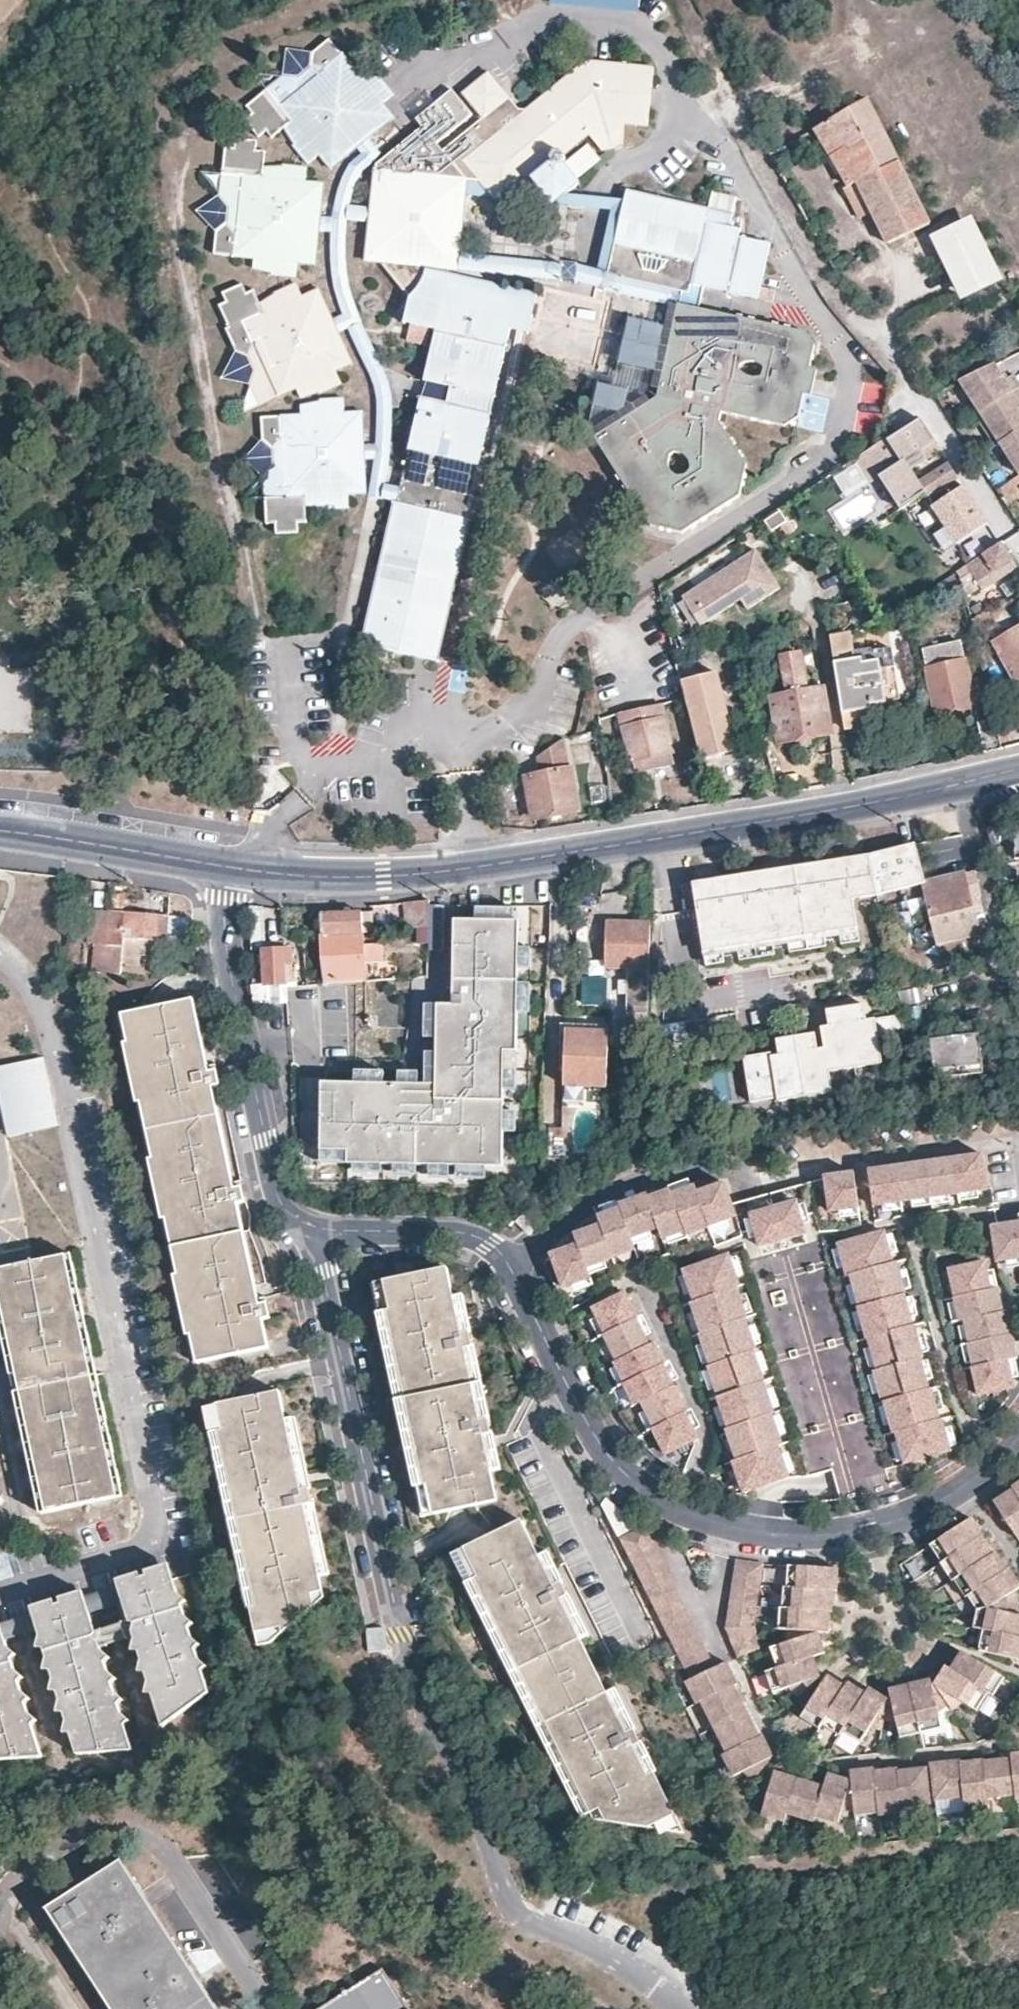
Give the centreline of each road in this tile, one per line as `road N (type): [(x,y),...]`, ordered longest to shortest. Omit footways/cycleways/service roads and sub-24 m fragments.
road 1 (secondary): [(223,869),(384,875),(506,860),(1018,771)]
road 2 (residential): [(0,1596),(141,1548),(156,1519),(57,1044),(41,998),(0,951)]
road 3 (residential): [(316,1233),(403,1626)]
road 4 (residential): [(223,869),(229,955),(264,1145),(287,1217),(316,1233)]
road 5 (residential): [(693,1519),(780,1538),(866,1533),(926,1515),(1018,1434)]
road 6 (residential): [(512,1272),(606,1199),(676,1177),(741,1170),(748,1191)]
road 7 (residential): [(567,1387),(546,1436),(639,1632)]
road 8 (residential): [(639,1278),(710,1440),(693,1519)]
road 9 (secondary): [(0,835),(223,869)]
road 10 (residential): [(316,1233),(472,1238),(512,1272)]
road 11 (residential): [(733,1662),(656,1504)]
road 12 (residential): [(567,1387),(621,1478),(656,1504)]
road 13 (residential): [(512,1272),(567,1387)]

